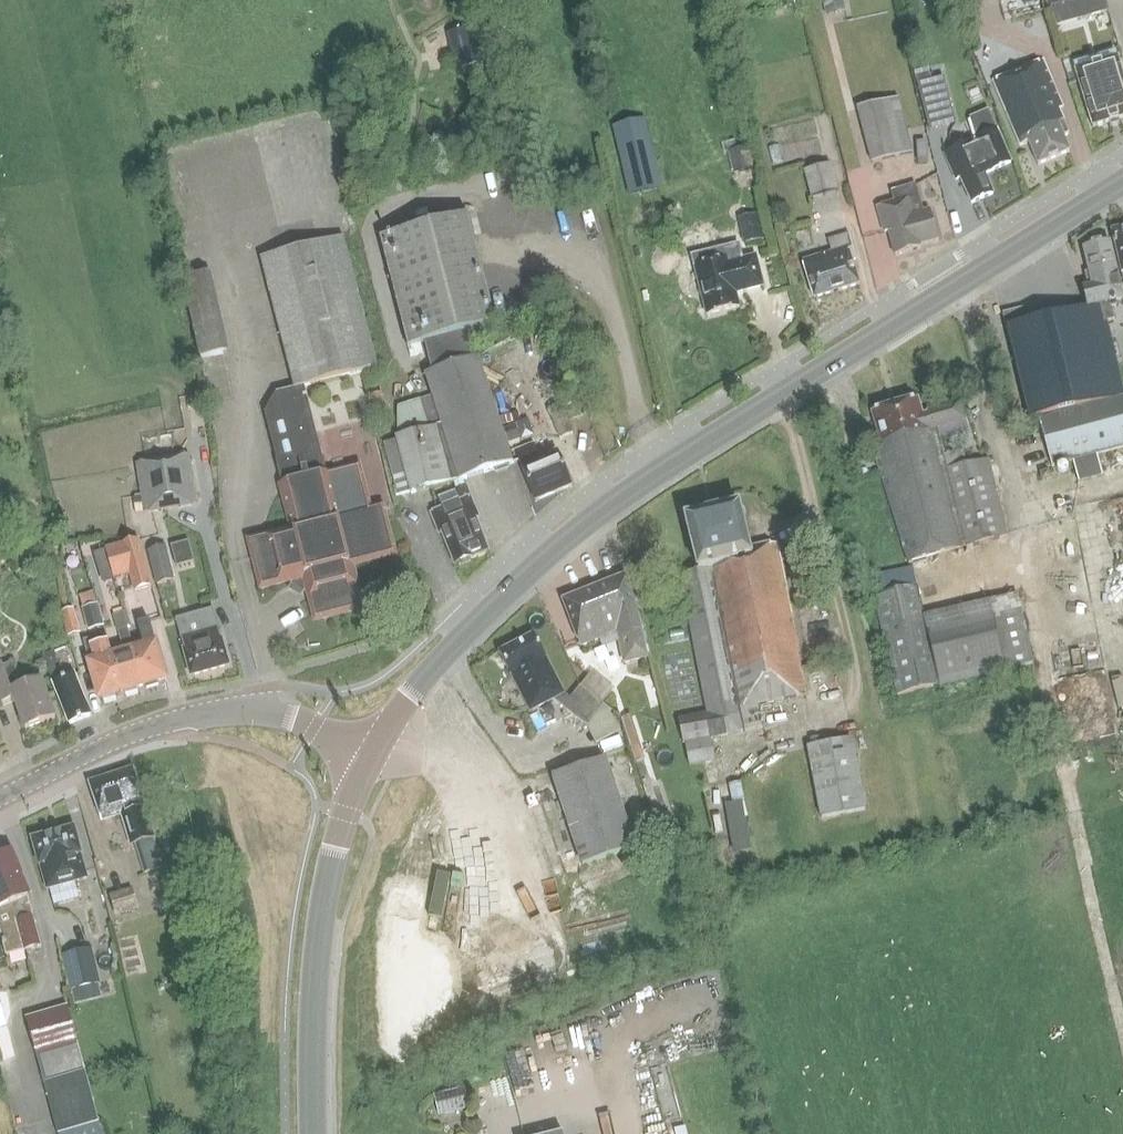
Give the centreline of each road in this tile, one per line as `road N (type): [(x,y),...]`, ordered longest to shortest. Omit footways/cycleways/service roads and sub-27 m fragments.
road 1 (secondary): [(371,749),(455,638),(600,504),(1122,178)]
road 2 (secondary): [(312,1133),(315,937),(345,814),(371,749)]
road 3 (tertiary): [(371,749),(269,714),(177,718)]
road 4 (tertiary): [(0,797),(177,718)]

